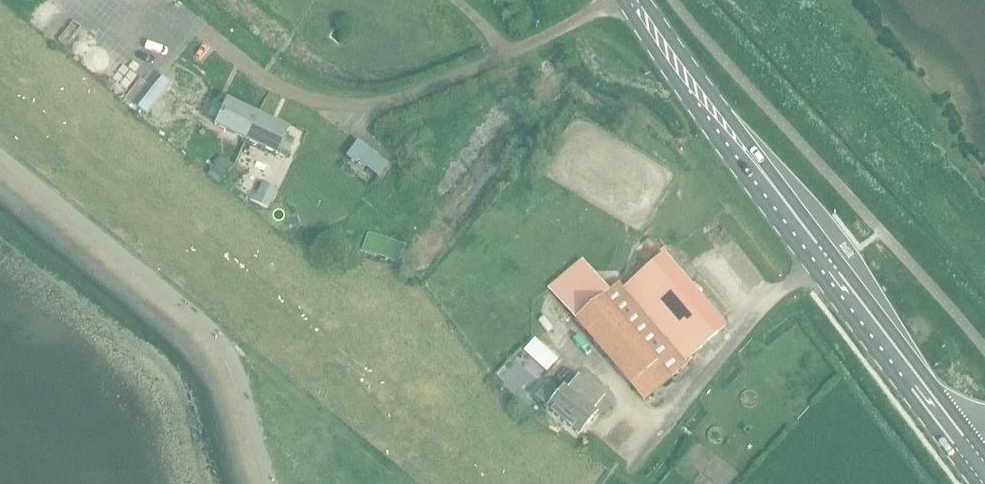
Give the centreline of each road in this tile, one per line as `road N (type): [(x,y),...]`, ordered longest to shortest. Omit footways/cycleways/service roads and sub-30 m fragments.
road 1 (primary): [(968,457),(631,0)]
road 2 (unclassified): [(613,0),(396,101),(348,108),(270,85),(199,28)]

